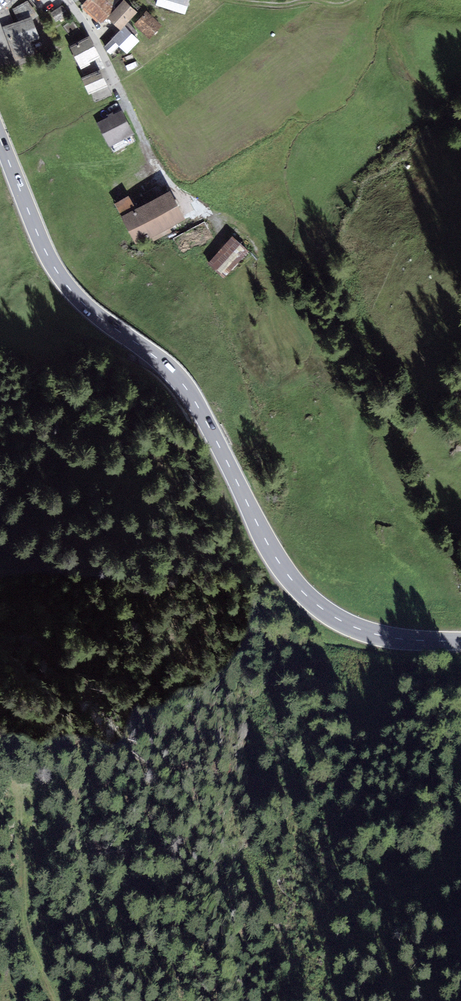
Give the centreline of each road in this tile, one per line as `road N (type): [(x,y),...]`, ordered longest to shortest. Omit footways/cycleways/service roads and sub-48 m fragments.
road 1 (primary): [(460,641),(365,631),(325,611),(294,582),(187,390),(63,281),(0,139)]
road 2 (track): [(20,789),(28,935),(57,1000)]
road 3 (residential): [(66,0),(91,29),(158,169)]
road 4 (track): [(229,0),(353,0)]

